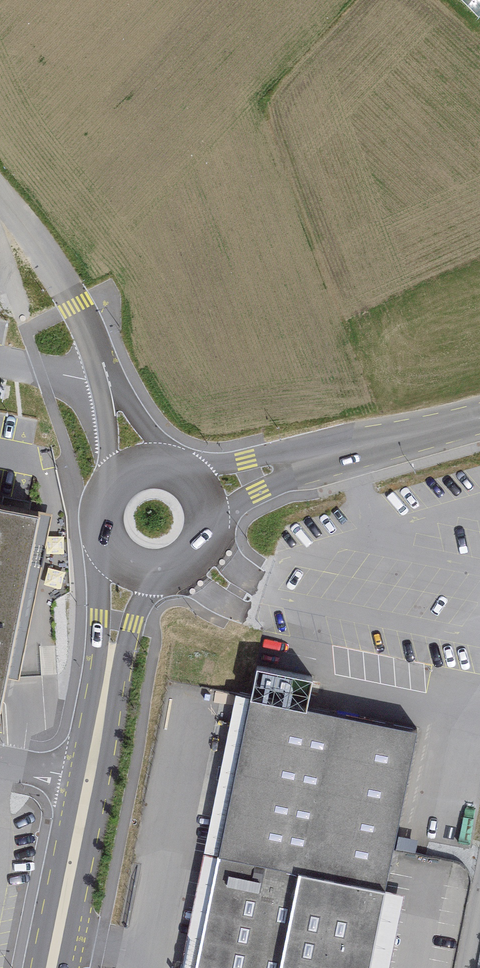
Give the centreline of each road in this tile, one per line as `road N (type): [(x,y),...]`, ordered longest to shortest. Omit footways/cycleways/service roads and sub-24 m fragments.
road 1 (unclassified): [(0,197),(87,323),(108,383)]
road 2 (primary): [(89,777),(51,967)]
road 3 (primary): [(479,416),(323,456)]
road 4 (primary): [(104,557),(103,706)]
road 5 (primary): [(103,706),(150,582)]
road 6 (primary): [(323,456),(192,469)]
road 7 (primary): [(217,516),(323,456)]

